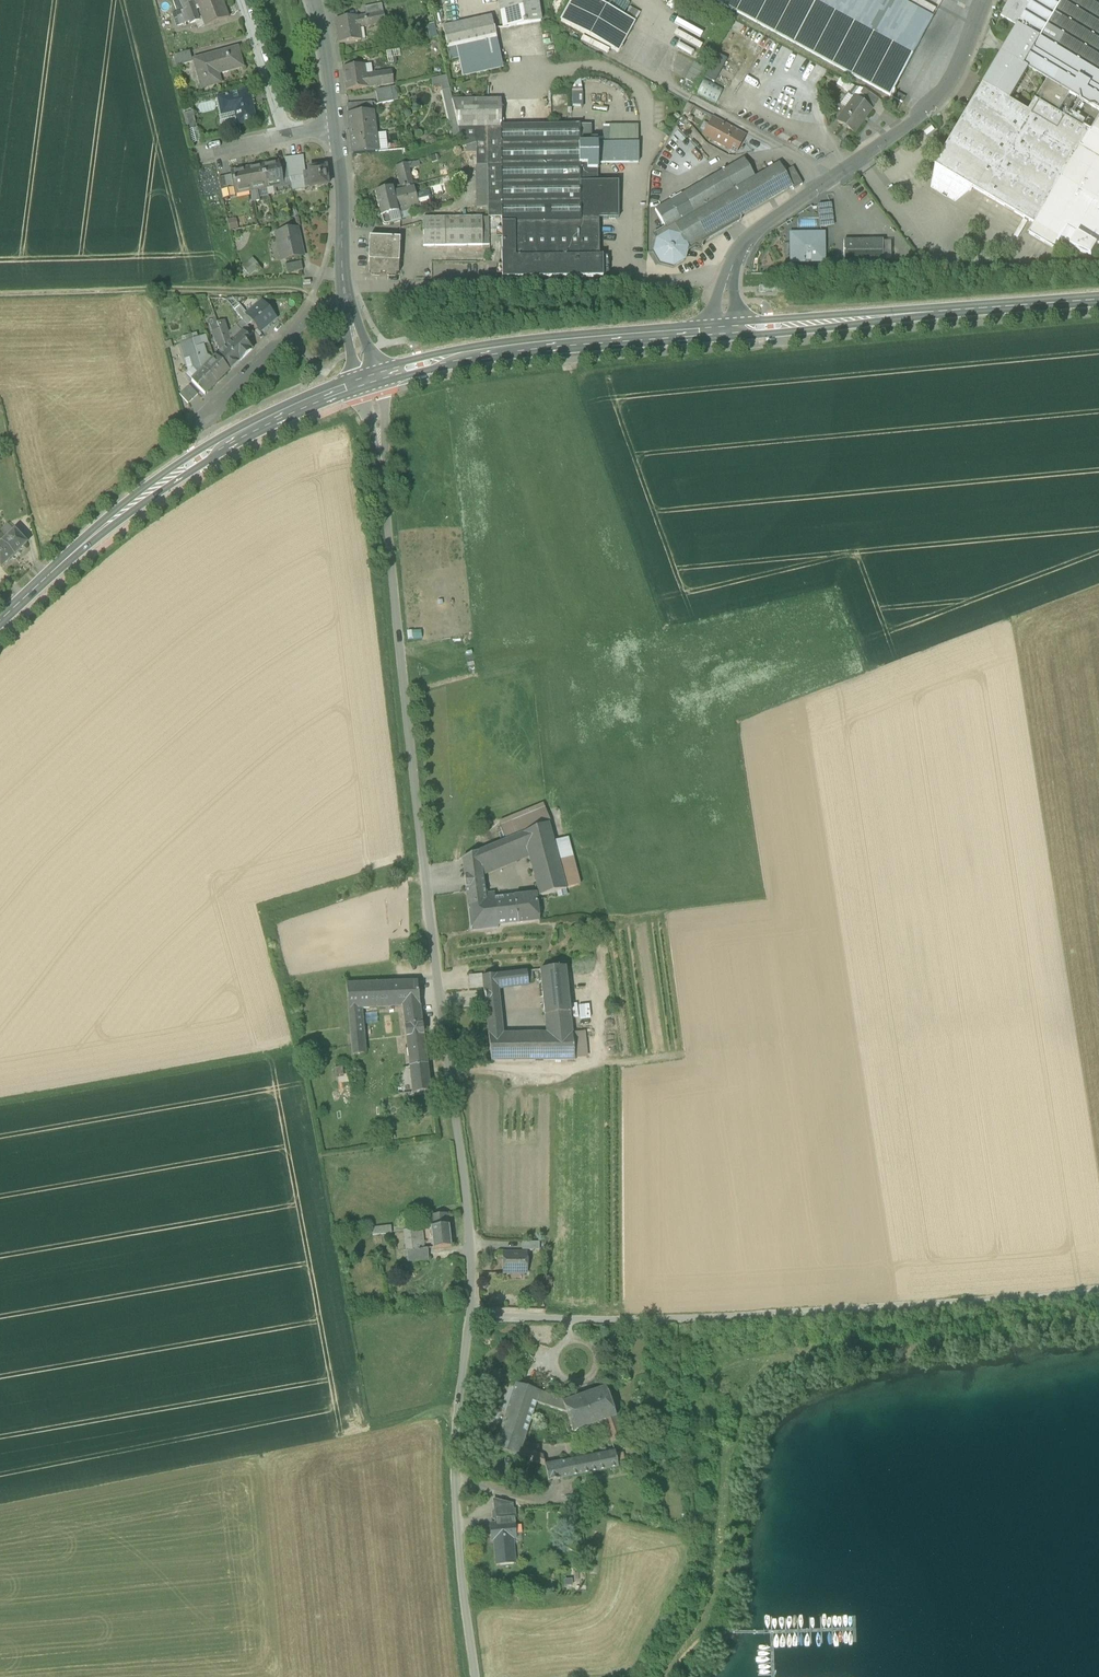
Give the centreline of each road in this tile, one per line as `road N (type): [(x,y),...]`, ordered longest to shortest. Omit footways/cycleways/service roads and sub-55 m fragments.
road 1 (residential): [(467,1318),(472,1221),(432,934),(383,455)]
road 2 (residential): [(467,1318),(678,1319),(1098,1289)]
road 3 (tertiary): [(0,621),(129,506),(198,459),(359,384)]
road 4 (residential): [(989,0),(954,79),(917,122),(755,233),(727,282)]
road 5 (tertiary): [(736,331),(1098,300)]
road 6 (residential): [(475,1676),(454,1455),(467,1318)]
road 7 (tertiary): [(379,378),(478,354),(714,332)]
road 8 (track): [(0,294),(287,290),(312,298)]
road 9 (track): [(0,1103),(289,1051)]
road 10 (residential): [(336,129),(346,303)]
road 11 (residential): [(287,134),(244,0)]
road 12 (residential): [(312,0),(336,129)]

